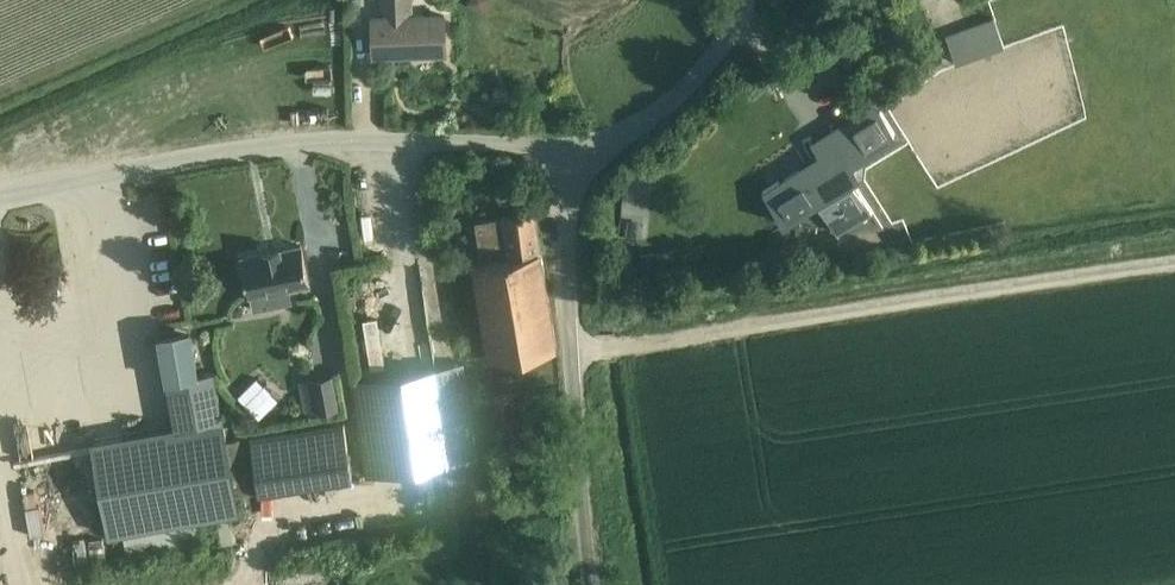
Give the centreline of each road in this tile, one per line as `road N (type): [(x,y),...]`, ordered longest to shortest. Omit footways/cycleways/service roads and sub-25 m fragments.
road 1 (unclassified): [(572,144),(281,146),(0,194)]
road 2 (unclassified): [(592,584),(582,350),(564,225),(572,144)]
road 3 (unclassified): [(572,144),(620,137),(673,99),(716,51),(744,0)]

